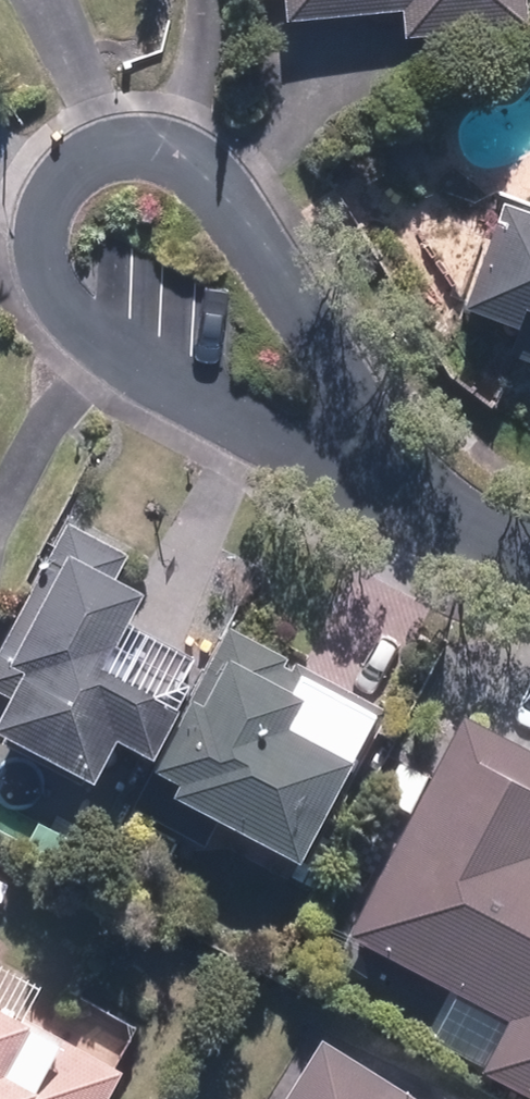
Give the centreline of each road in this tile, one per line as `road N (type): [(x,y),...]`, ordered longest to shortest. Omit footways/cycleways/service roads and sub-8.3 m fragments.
road 1 (residential): [(402,491),(72,311),(40,268),(37,206),(95,150),(153,131),(219,160)]
road 2 (residential): [(219,160),(402,491)]
road 3 (residential): [(529,551),(472,542),(402,491)]

